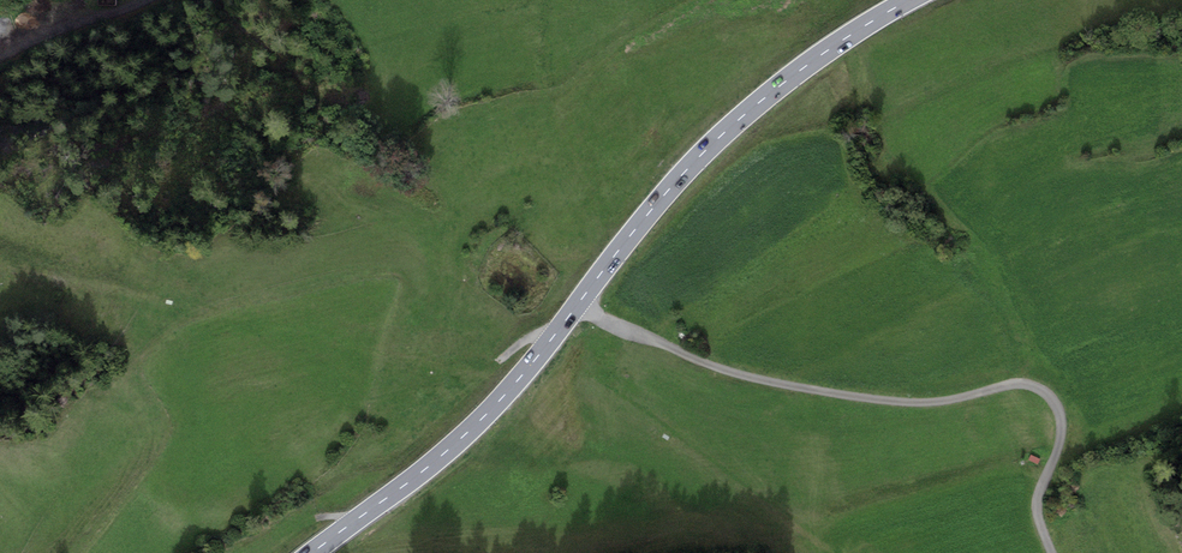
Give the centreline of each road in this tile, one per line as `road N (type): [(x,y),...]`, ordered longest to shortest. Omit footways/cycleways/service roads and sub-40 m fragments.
road 1 (primary): [(312,552),(485,415),(713,143),(804,67),(909,0)]
road 2 (track): [(579,303),(732,374),(912,403),(1005,384),(1047,393),(1060,412),(1060,439),(1037,504),(1053,552)]
road 3 (track): [(140,0),(0,59)]

